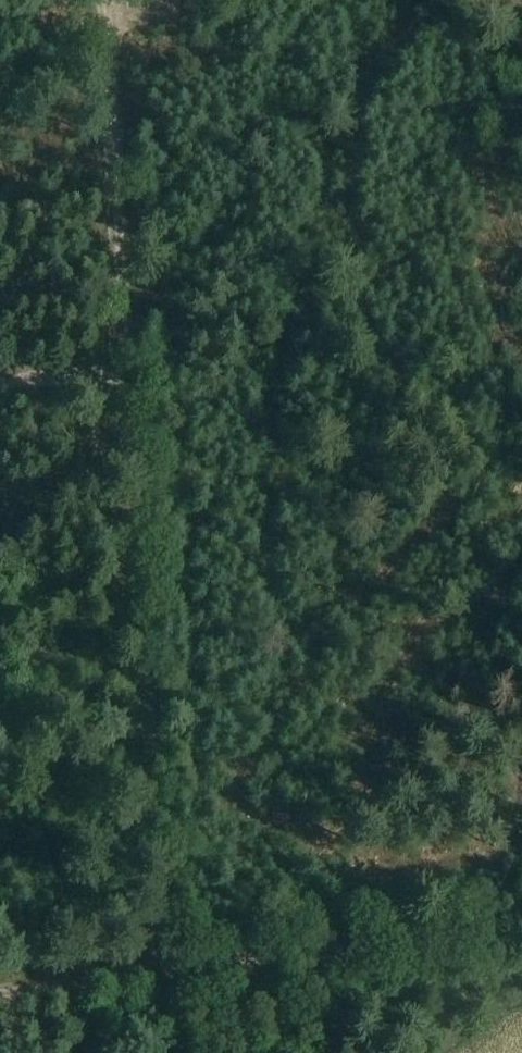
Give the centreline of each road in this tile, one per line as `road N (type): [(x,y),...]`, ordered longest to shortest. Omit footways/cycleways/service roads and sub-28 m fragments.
road 1 (track): [(176,962),(148,660),(138,374),(112,21)]
road 2 (track): [(311,944),(521,917)]
road 3 (track): [(0,984),(176,962)]
road 4 (track): [(0,390),(138,374)]
road 5 (track): [(176,962),(311,944)]

